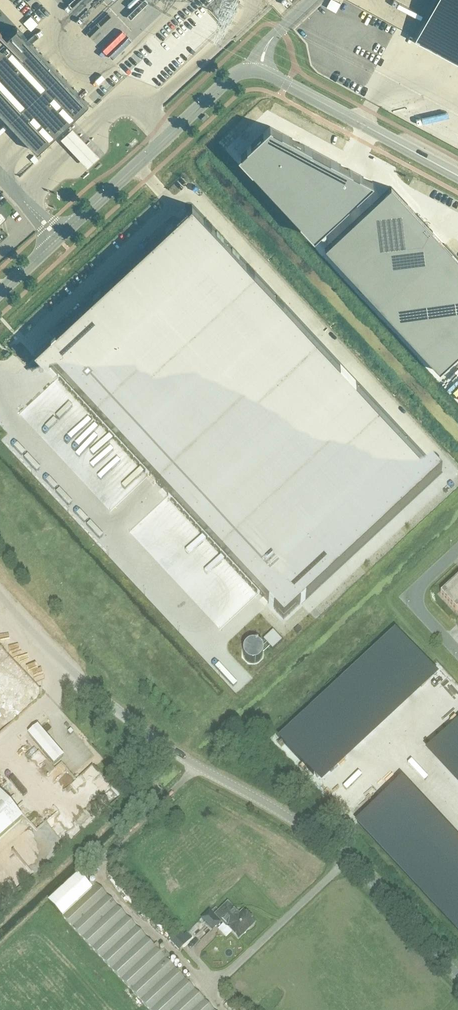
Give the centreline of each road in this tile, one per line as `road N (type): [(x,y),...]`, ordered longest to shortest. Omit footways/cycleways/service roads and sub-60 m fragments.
road 1 (unclassified): [(457,970),(327,841),(122,714),(0,595)]
road 2 (secondary): [(253,70),(230,78),(63,233)]
road 3 (secondary): [(457,175),(265,72)]
road 4 (unclassified): [(457,649),(410,597),(457,553)]

